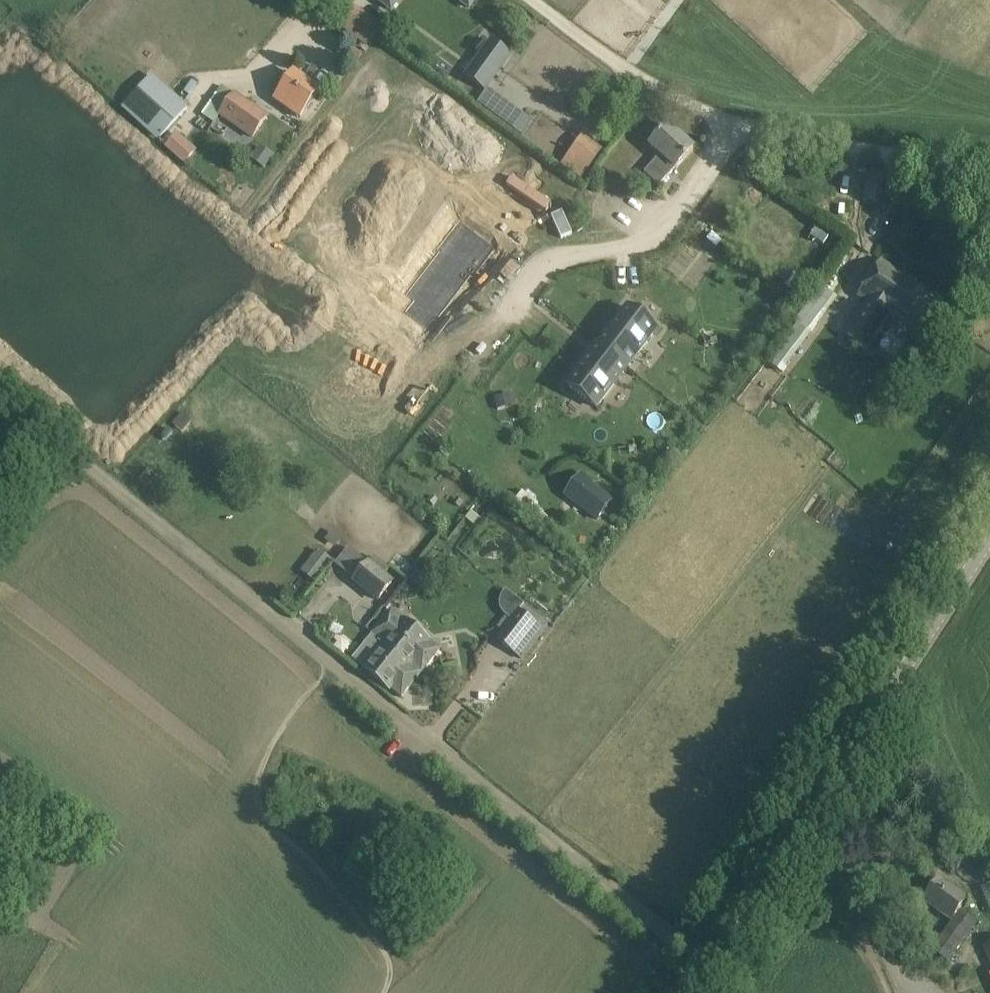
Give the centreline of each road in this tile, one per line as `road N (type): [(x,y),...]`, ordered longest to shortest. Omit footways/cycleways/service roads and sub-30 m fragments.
road 1 (tertiary): [(686,992),(989,535)]
road 2 (track): [(989,176),(750,128),(613,61),(534,0)]
road 3 (track): [(708,963),(329,663)]
road 4 (track): [(329,663),(0,403)]

